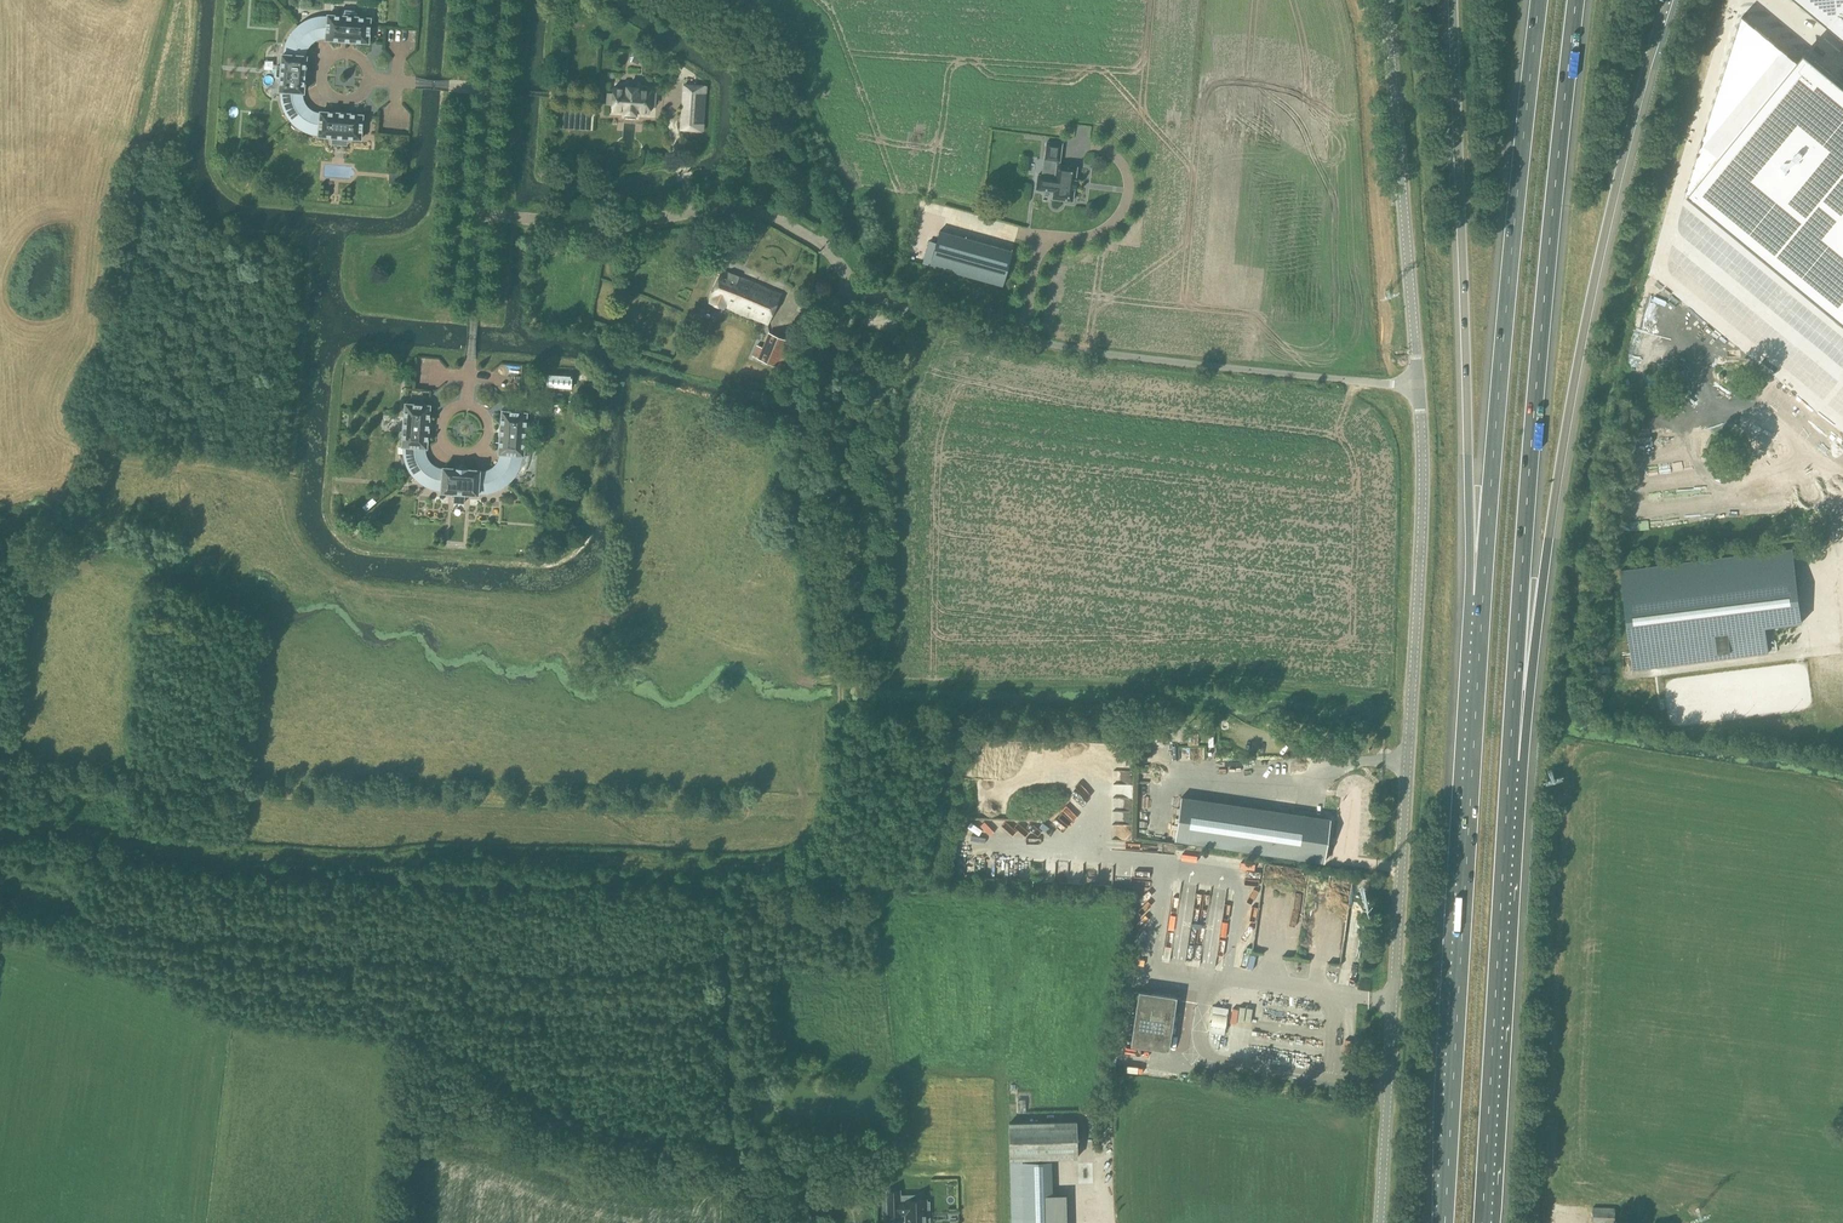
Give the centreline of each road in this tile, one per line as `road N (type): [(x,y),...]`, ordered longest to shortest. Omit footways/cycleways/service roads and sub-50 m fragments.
road 1 (track): [(830,317),(827,444),(842,811),(836,838),(815,856),(757,871),(440,858),(293,862),(68,833),(0,841)]
road 2 (unclassified): [(1377,1222),(1418,609),(1417,387)]
road 3 (motorway): [(1510,760),(1584,332),(1669,0)]
road 4 (motorway): [(1510,760),(1542,323),(1577,0)]
road 5 (motorway): [(1483,596),(1445,1222)]
road 6 (motorway): [(1539,0),(1483,596)]
road 7 (motorway): [(1454,0),(1470,515),(1483,596)]
road 8 (unclassified): [(1417,387),(1106,354),(877,301),(848,286)]
road 9 (motorway): [(1482,1222),(1510,760)]
road 10 (unclassified): [(1417,387),(1386,0)]
road 11 (unclassified): [(1339,1082),(1196,1061),(1184,1045),(1189,996),(1205,976)]
road 12 (unclassified): [(1205,976),(1176,964),(1189,876),(1219,875)]
road 13 (unclassified): [(1228,977),(1349,995)]

